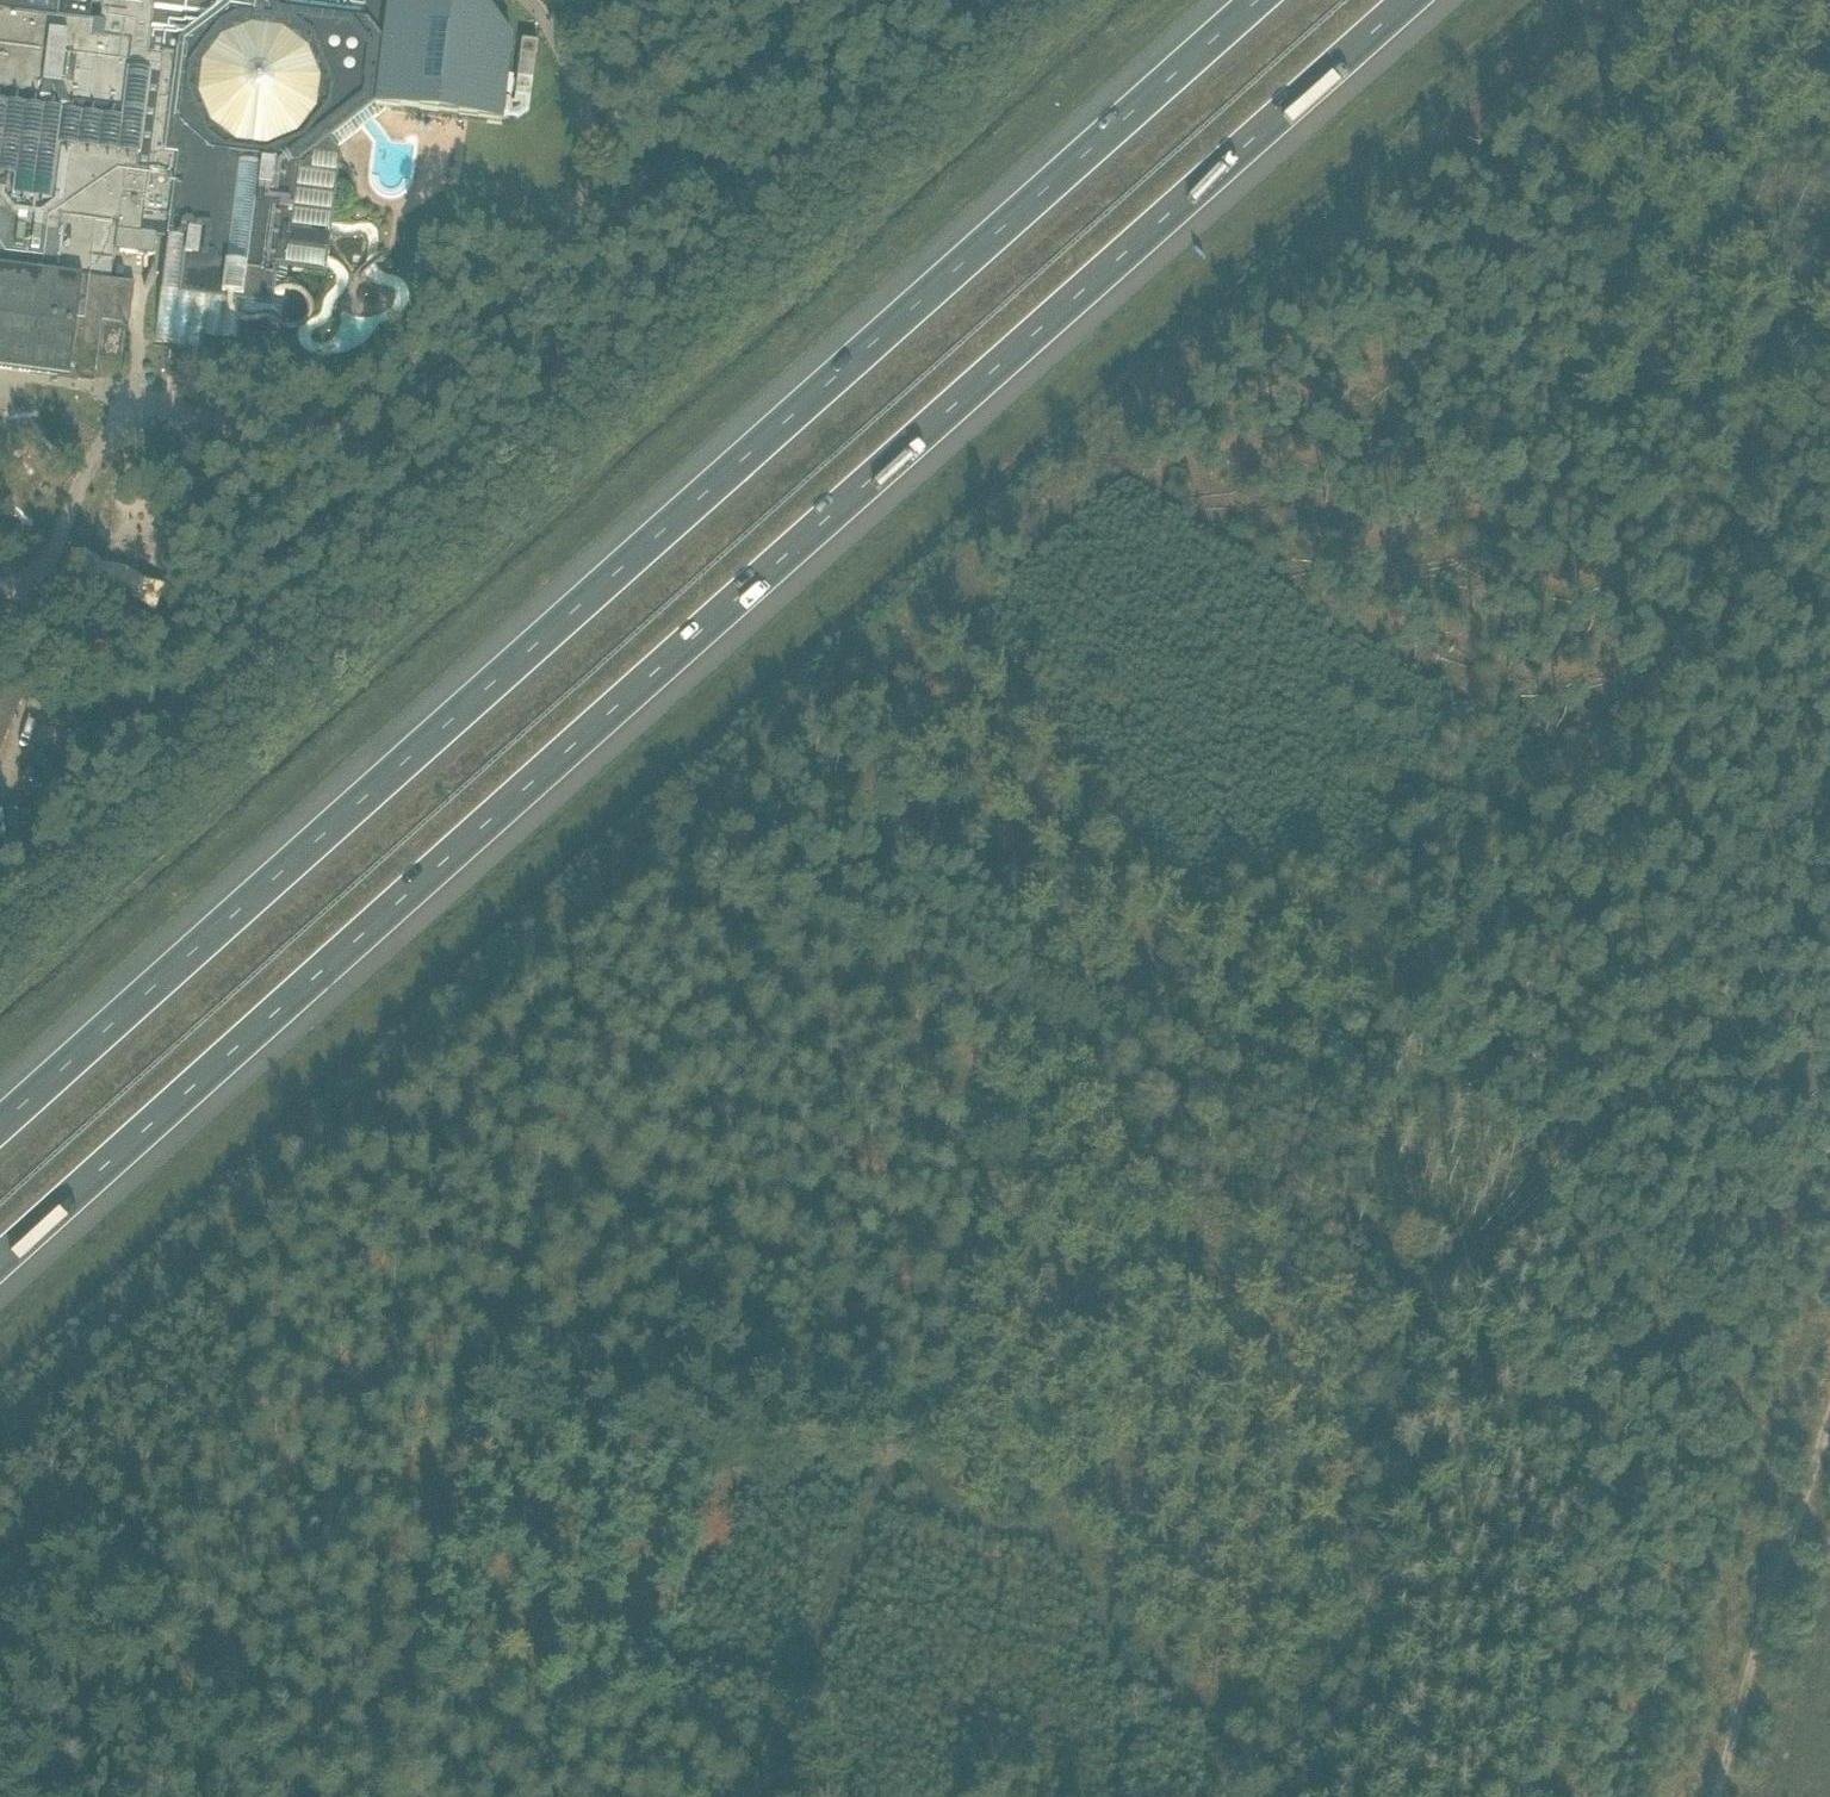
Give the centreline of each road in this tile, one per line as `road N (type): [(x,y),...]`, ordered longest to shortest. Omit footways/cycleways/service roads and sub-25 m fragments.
road 1 (motorway): [(0,1262),(1408,0)]
road 2 (motorway): [(1255,0),(0,1126)]
road 3 (track): [(1731,527),(1319,1127),(1356,1648),(1259,1796)]
road 4 (track): [(1829,1445),(1724,1796)]

